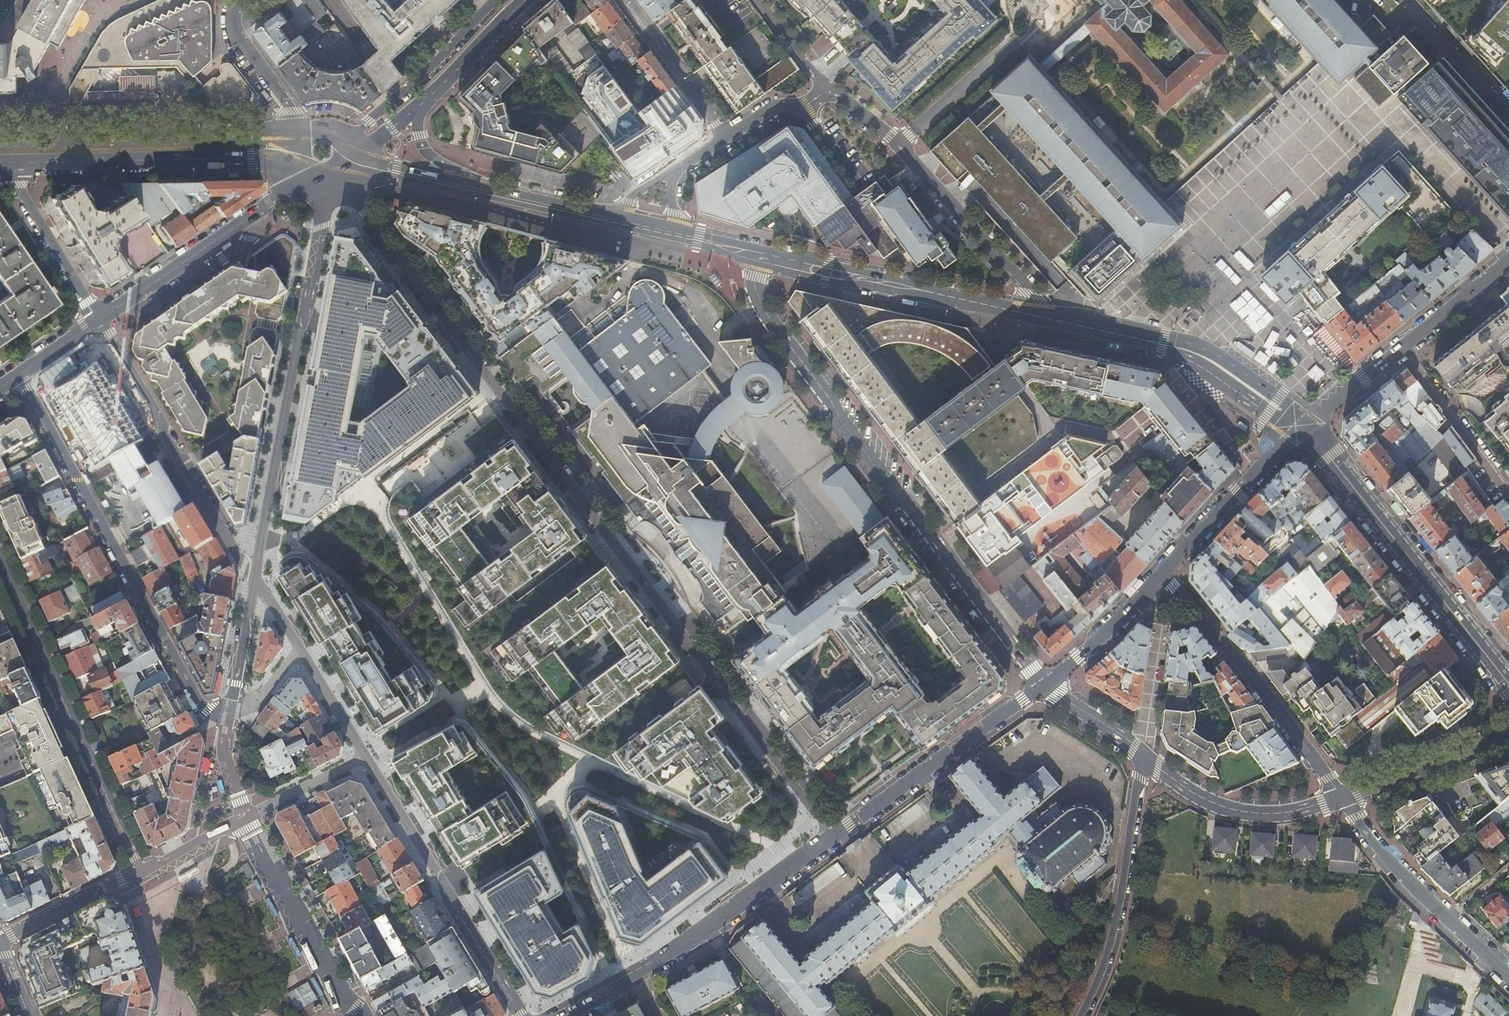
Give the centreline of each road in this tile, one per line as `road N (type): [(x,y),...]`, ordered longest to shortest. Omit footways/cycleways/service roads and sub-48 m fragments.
road 1 (residential): [(836,836),(341,183)]
road 2 (tertiary): [(748,254),(758,296),(781,333),(1045,683)]
road 3 (residential): [(229,711),(207,711),(20,373)]
road 4 (residential): [(326,189),(253,577)]
road 5 (primary): [(836,836),(726,916),(554,1015)]
road 6 (residential): [(0,568),(143,870)]
road 7 (secondary): [(1305,430),(1508,687)]
road 8 (residential): [(1049,317),(896,141),(824,88)]
road 9 (primary): [(748,254),(1049,317)]
road 10 (residential): [(522,1015),(363,757)]
road 11 (residential): [(96,319),(253,577)]
road 12 (residential): [(1164,572),(1343,798)]
road 13 (primary): [(1049,317),(1196,355),(1305,430)]
road 14 (primary): [(14,162),(290,158)]
road 15 (residential): [(1143,757),(1121,907),(1083,1015)]
road 16 (primary): [(1045,683),(836,836)]
road 17 (primary): [(294,140),(255,133),(39,137)]
road 18 (secondary): [(96,319),(298,178)]
road 19 (residential): [(1508,974),(1399,872),(1343,798)]
road 20 (residential): [(248,819),(362,1015)]
road 21 (tertiary): [(1143,757),(1210,802),(1255,813),(1343,798)]
road 22 (primary): [(1305,430),(1164,572)]
road 23 (residential): [(14,162),(17,184),(96,319)]
road 24 (residential): [(1402,348),(1508,491)]
road 25 (tertiary): [(1343,798),(1508,735)]
road 26 (residential): [(627,0),(731,138)]
road 27 (residential): [(130,0),(86,31),(39,137)]
road 28 (primary): [(1164,572),(1045,683)]
road 29 (residential): [(0,940),(143,870)]
road 30 (secondary): [(416,106),(529,0)]
road 31 (residential): [(241,0),(235,26),(242,42),(304,130)]
road 32 (primary): [(1508,260),(1402,348)]
road 33 (residential): [(253,577),(229,711)]
road 34 (residential): [(248,819),(363,757)]
road 35 (primary): [(354,164),(479,190)]
road 36 (primary): [(1402,348),(1305,430)]
road 37 (primary): [(479,190),(601,216)]
road 38 (residential): [(363,757),(299,651)]
road 39 (tertiary): [(1045,683),(1143,757)]

